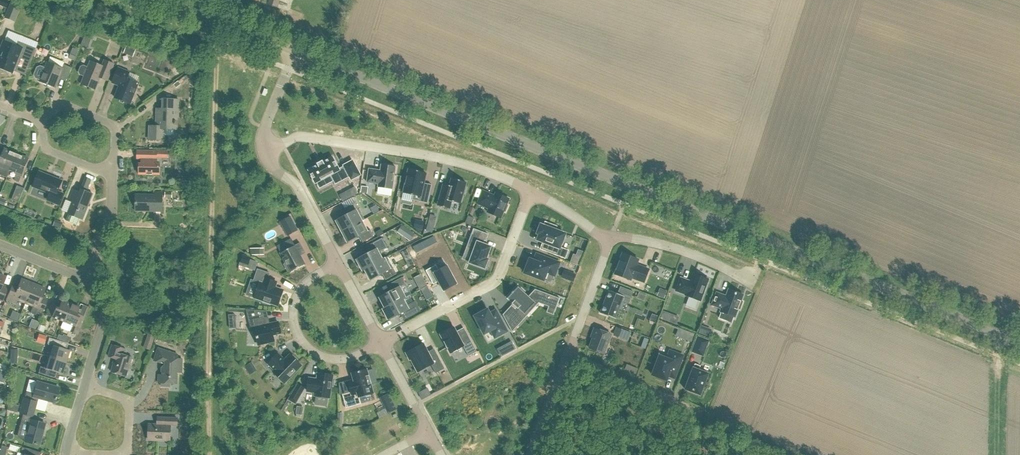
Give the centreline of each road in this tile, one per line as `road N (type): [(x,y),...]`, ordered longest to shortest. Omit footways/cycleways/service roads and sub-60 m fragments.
road 1 (tertiary): [(1019,344),(296,52)]
road 2 (track): [(222,21),(211,454)]
road 3 (residential): [(265,156),(307,138),(438,158),(530,192)]
road 4 (residential): [(382,343),(498,280),(530,192)]
road 5 (residential): [(338,264),(300,290),(298,334),(335,359),(382,343)]
road 6 (residential): [(66,452),(115,454),(127,441),(128,403),(85,386)]
road 7 (residential): [(567,357),(701,414)]
road 8 (residential): [(610,240),(668,247),(748,279)]
road 9 (residential): [(265,156),(299,191),(338,264)]
road 10 (residential): [(112,172),(115,134),(106,123),(63,105),(41,121)]
road 11 (residential): [(567,357),(610,240)]

